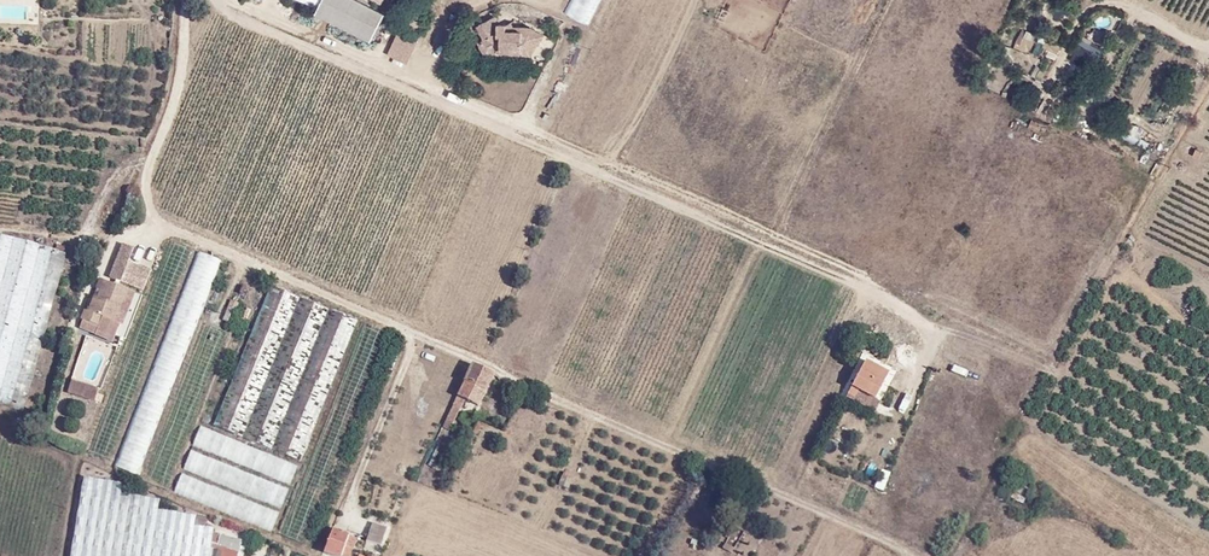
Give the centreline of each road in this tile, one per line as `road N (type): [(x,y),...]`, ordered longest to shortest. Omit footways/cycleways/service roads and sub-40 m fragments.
road 1 (track): [(412,333),(354,493)]

